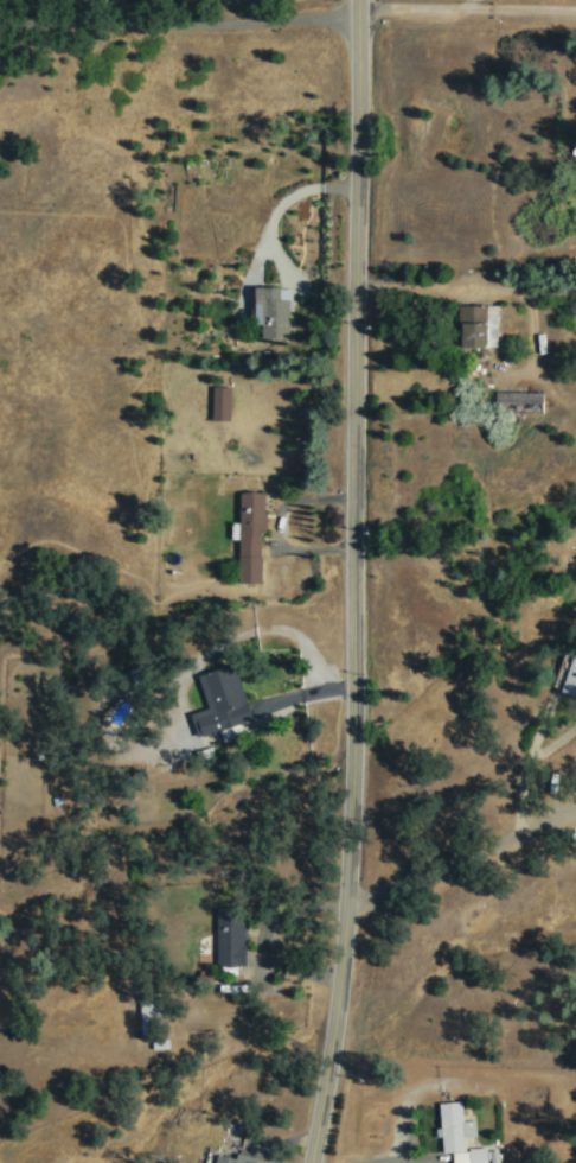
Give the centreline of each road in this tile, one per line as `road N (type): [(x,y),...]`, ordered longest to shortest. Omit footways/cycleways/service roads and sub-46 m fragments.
road 1 (tertiary): [(311,1162),(340,967),(353,718),(357,0)]
road 2 (residential): [(575,817),(415,885),(344,903)]

